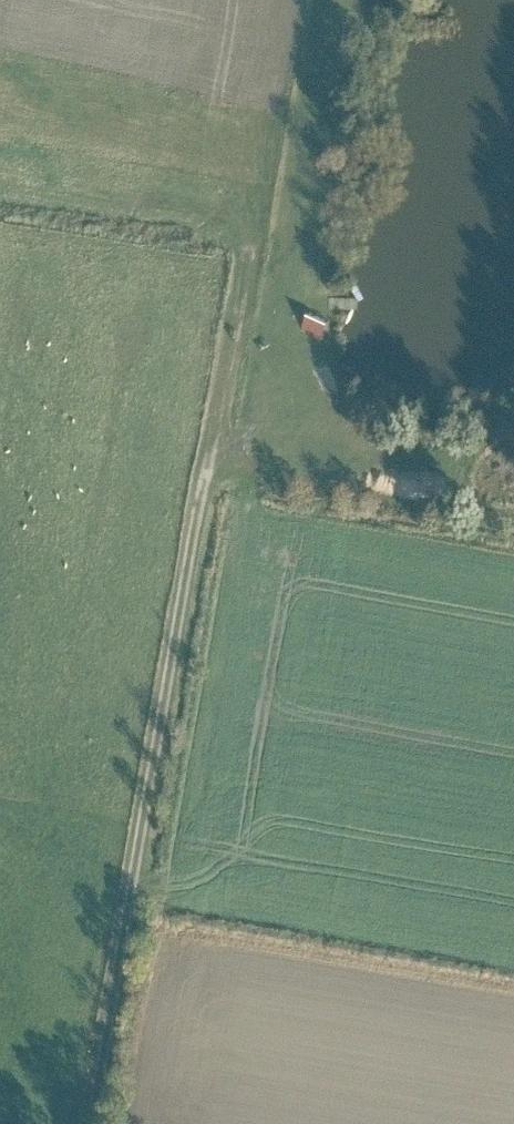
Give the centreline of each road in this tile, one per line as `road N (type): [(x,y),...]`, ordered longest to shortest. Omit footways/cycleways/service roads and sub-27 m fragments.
road 1 (track): [(93,1123),(216,450)]

